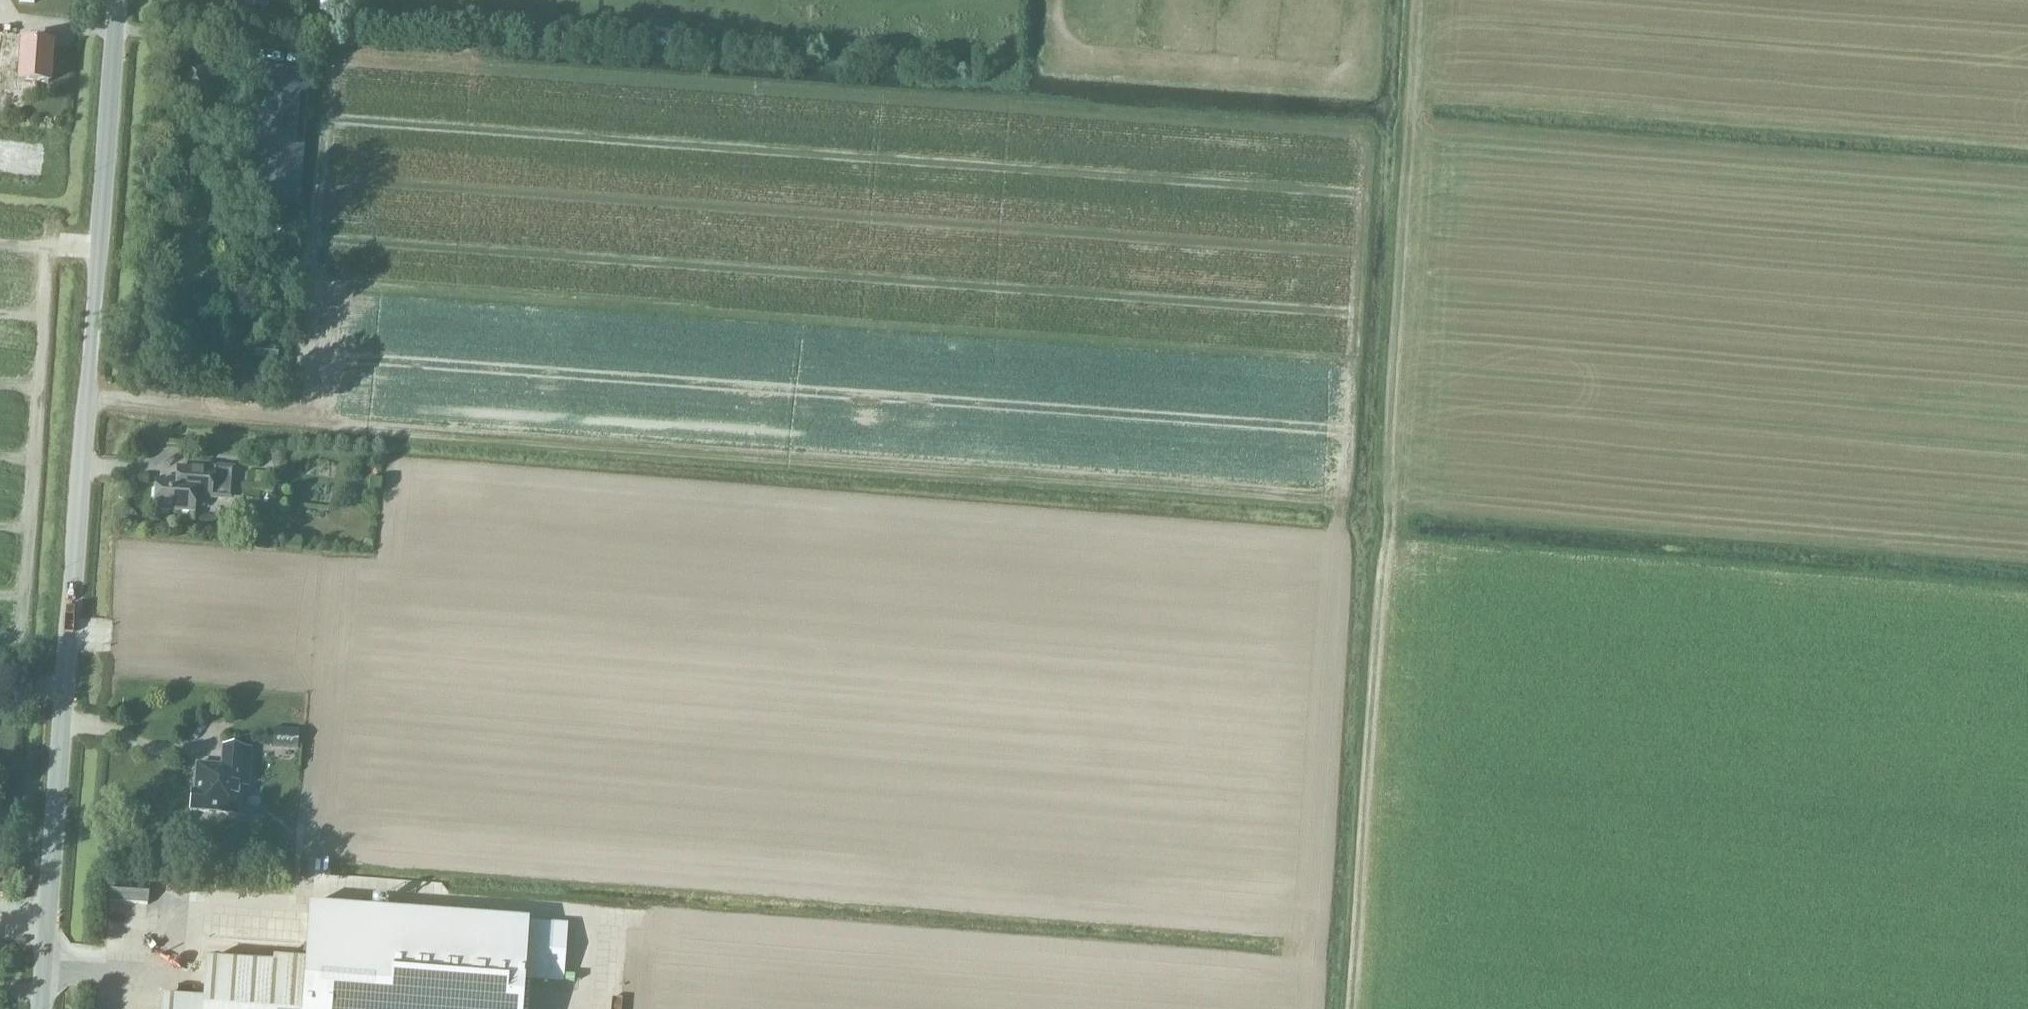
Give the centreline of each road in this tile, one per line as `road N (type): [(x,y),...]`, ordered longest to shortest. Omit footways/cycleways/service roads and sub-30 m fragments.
road 1 (unclassified): [(45,1008),(120,0)]

